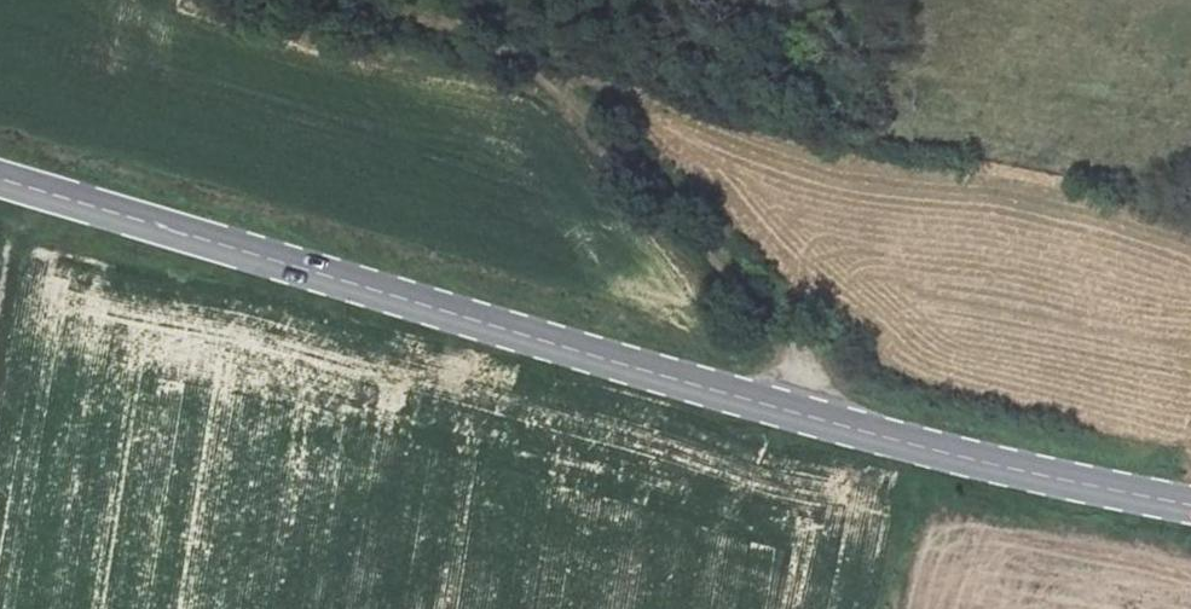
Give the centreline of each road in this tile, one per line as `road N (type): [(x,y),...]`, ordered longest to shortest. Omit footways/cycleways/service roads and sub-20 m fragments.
road 1 (secondary): [(0,180),(880,437),(1190,507)]
road 2 (track): [(358,0),(481,39),(536,65),(574,100),(780,328),(803,377),(799,414)]

